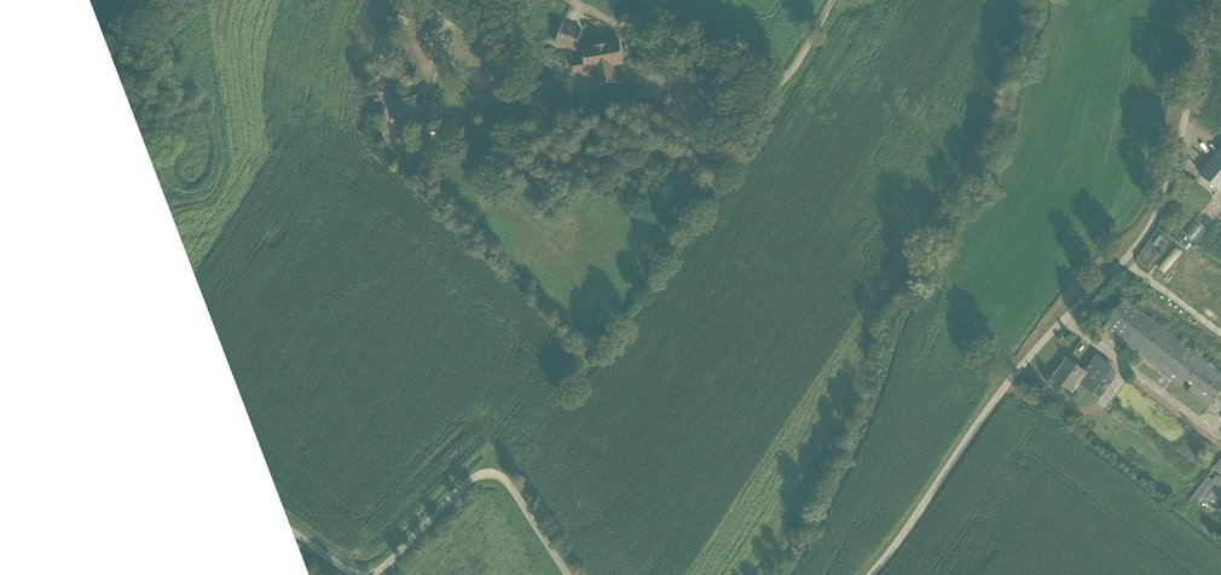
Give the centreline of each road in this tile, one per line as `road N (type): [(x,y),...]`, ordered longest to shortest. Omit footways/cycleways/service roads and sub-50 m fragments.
road 1 (unclassified): [(1214,0),(1154,220),(1107,282),(1040,344),(870,574)]
road 2 (unclassified): [(357,574),(234,490),(202,484),(59,574)]
road 3 (unclassified): [(835,0),(792,71),(768,81),(567,0)]
road 4 (unclassified): [(567,574),(505,480),(480,474),(388,563),(363,574)]

